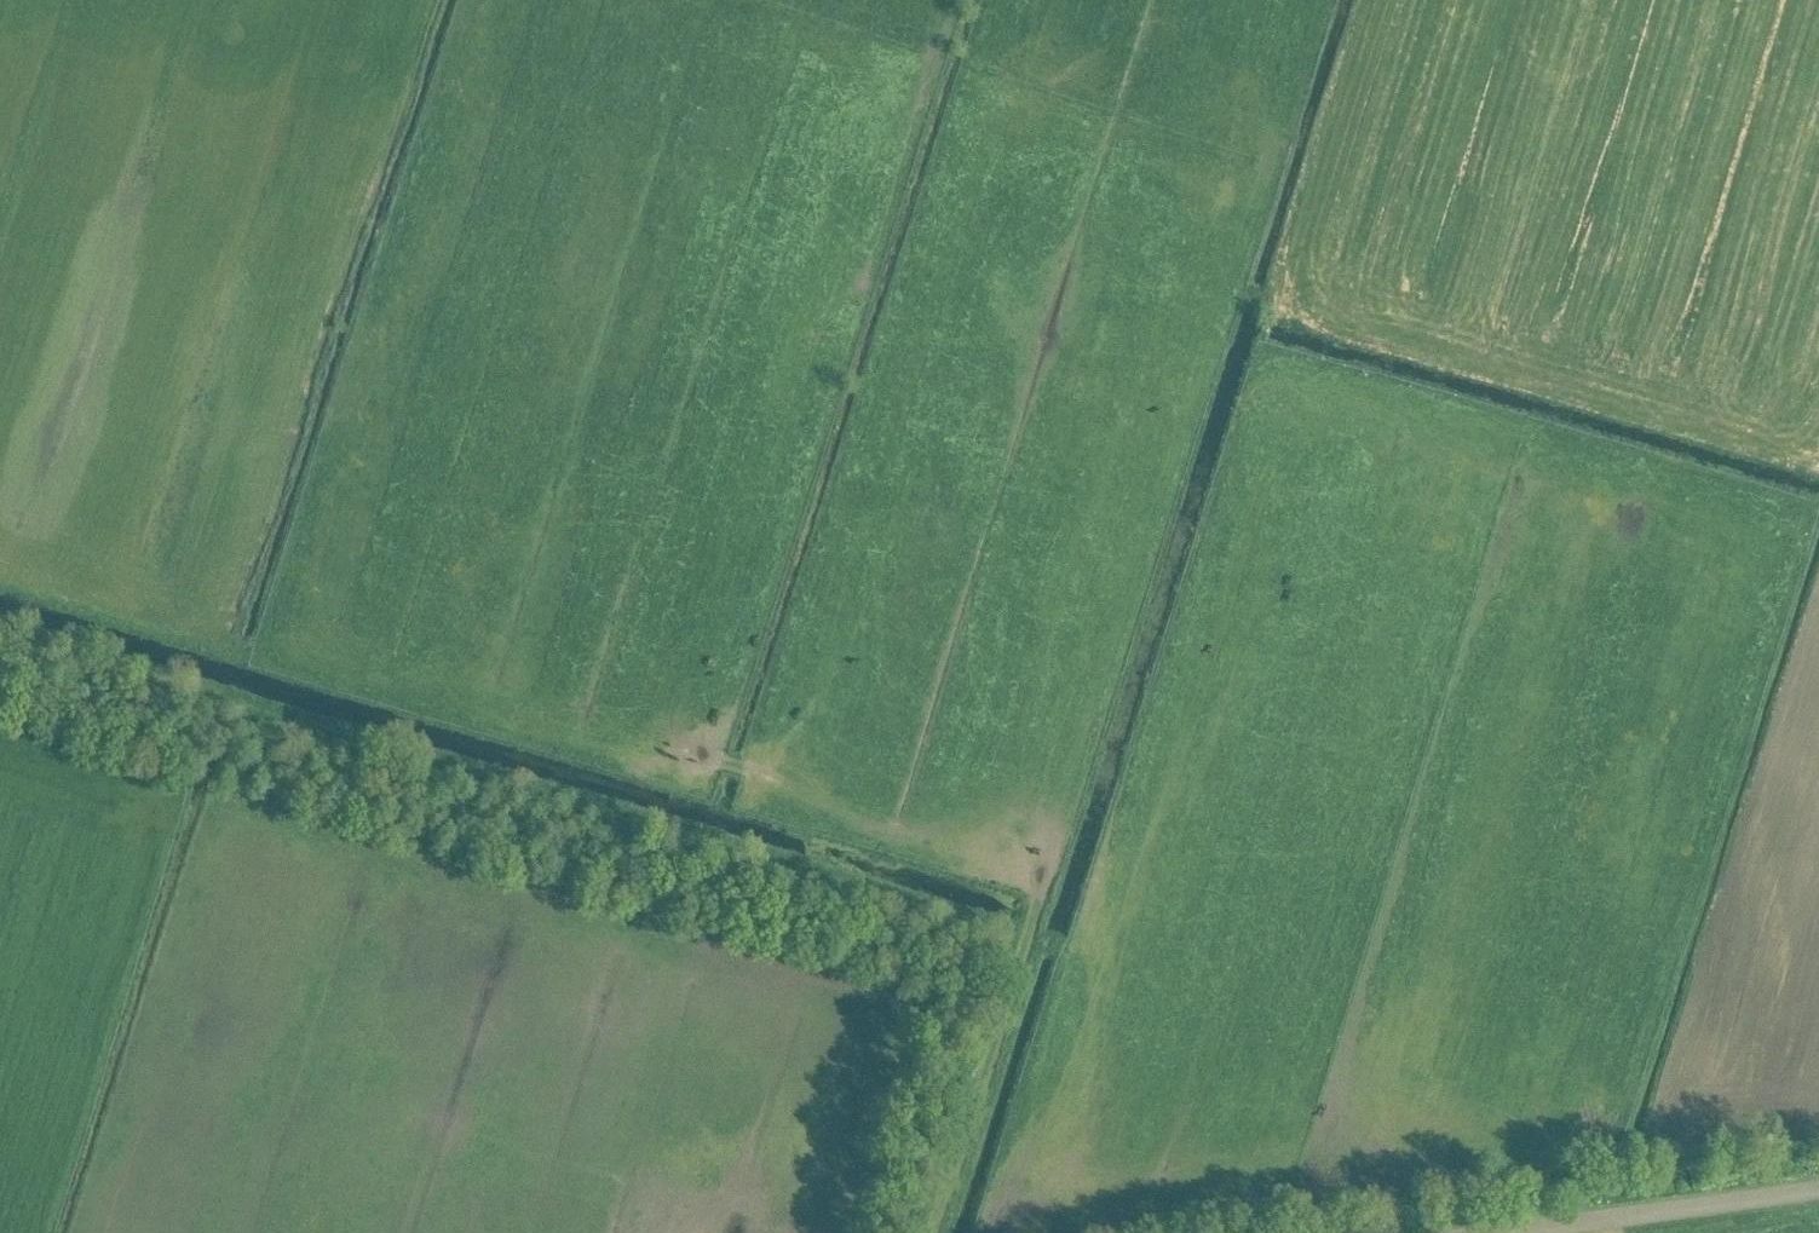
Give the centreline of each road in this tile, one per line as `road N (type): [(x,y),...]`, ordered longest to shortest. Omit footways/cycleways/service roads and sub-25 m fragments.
road 1 (tertiary): [(1521,1232),(1818,1192)]

